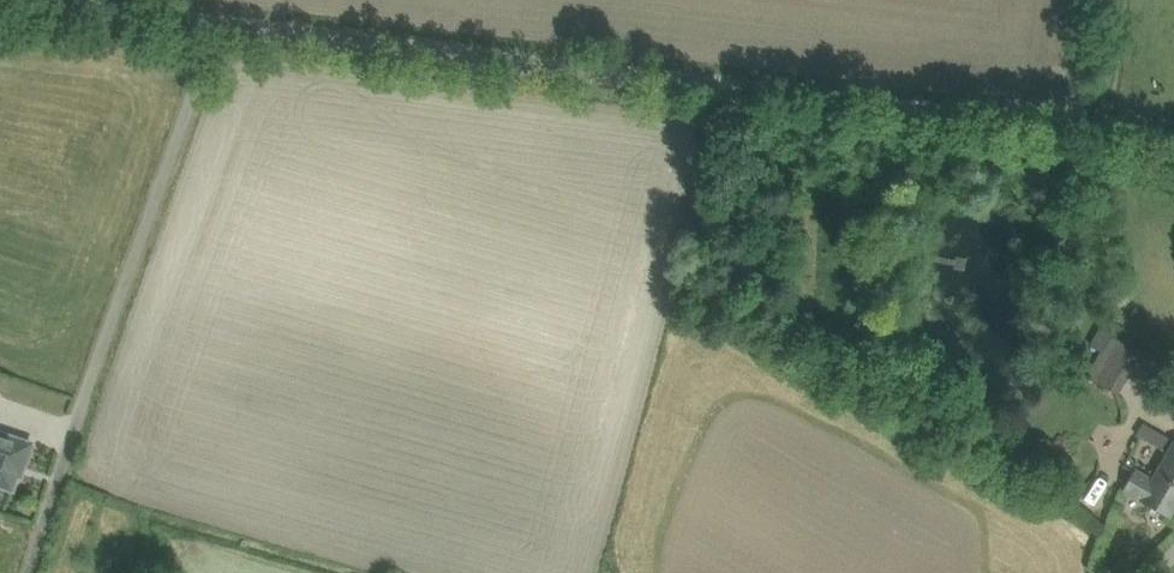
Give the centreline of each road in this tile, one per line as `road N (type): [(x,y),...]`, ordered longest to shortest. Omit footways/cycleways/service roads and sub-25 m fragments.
road 1 (unclassified): [(215,28),(1173,144)]
road 2 (unclassified): [(215,28),(36,572)]
road 3 (unclassified): [(0,1),(215,28)]

